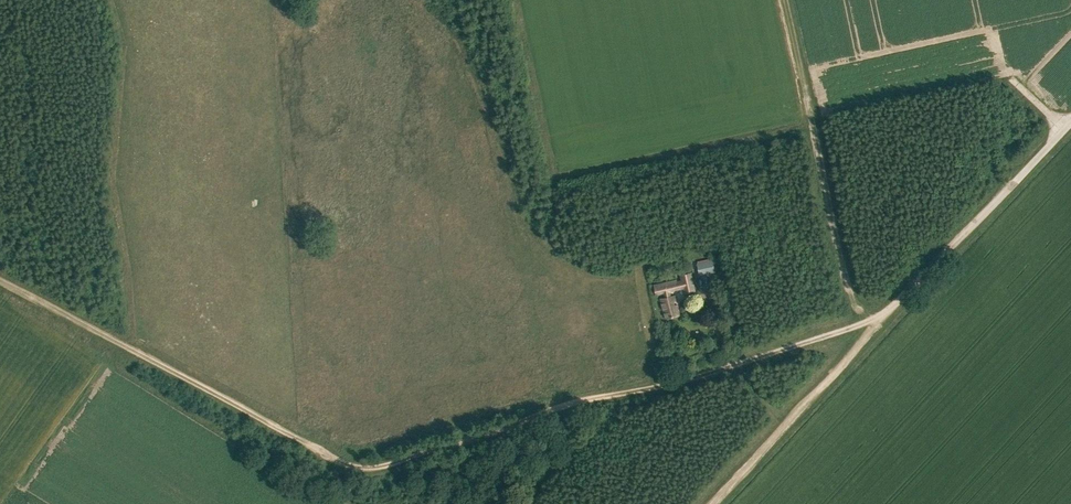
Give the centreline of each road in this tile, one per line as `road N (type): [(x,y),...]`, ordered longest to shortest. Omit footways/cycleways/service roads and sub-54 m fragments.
road 1 (track): [(709,503),(888,312),(377,469),(327,455),(0,281)]
road 2 (track): [(786,0),(857,325)]
road 3 (unclassified): [(888,312),(1070,123)]

